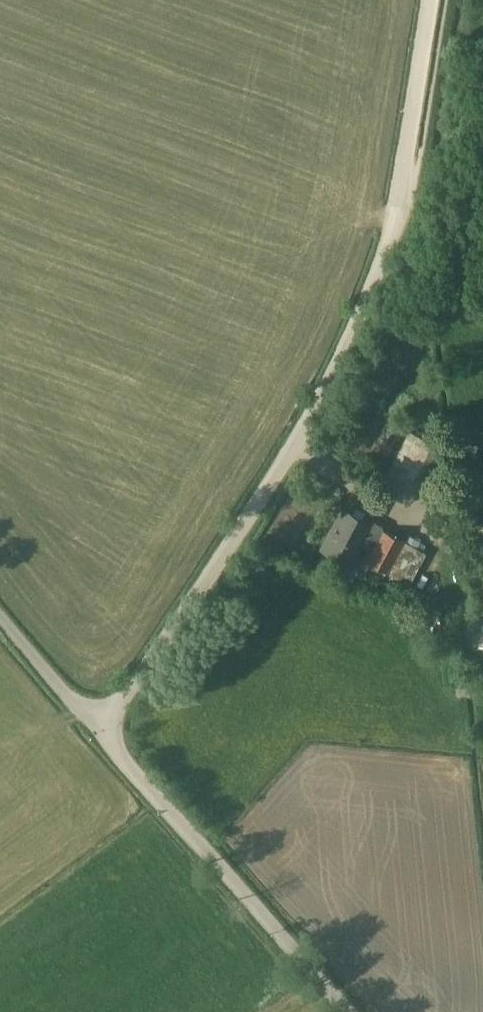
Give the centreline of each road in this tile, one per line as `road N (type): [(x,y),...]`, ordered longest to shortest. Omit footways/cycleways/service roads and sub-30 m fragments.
road 1 (unclassified): [(101,730),(347,354),(393,215)]
road 2 (unclassified): [(101,730),(344,1011)]
road 3 (track): [(393,215),(428,0)]
road 4 (unclassified): [(0,613),(101,730)]

